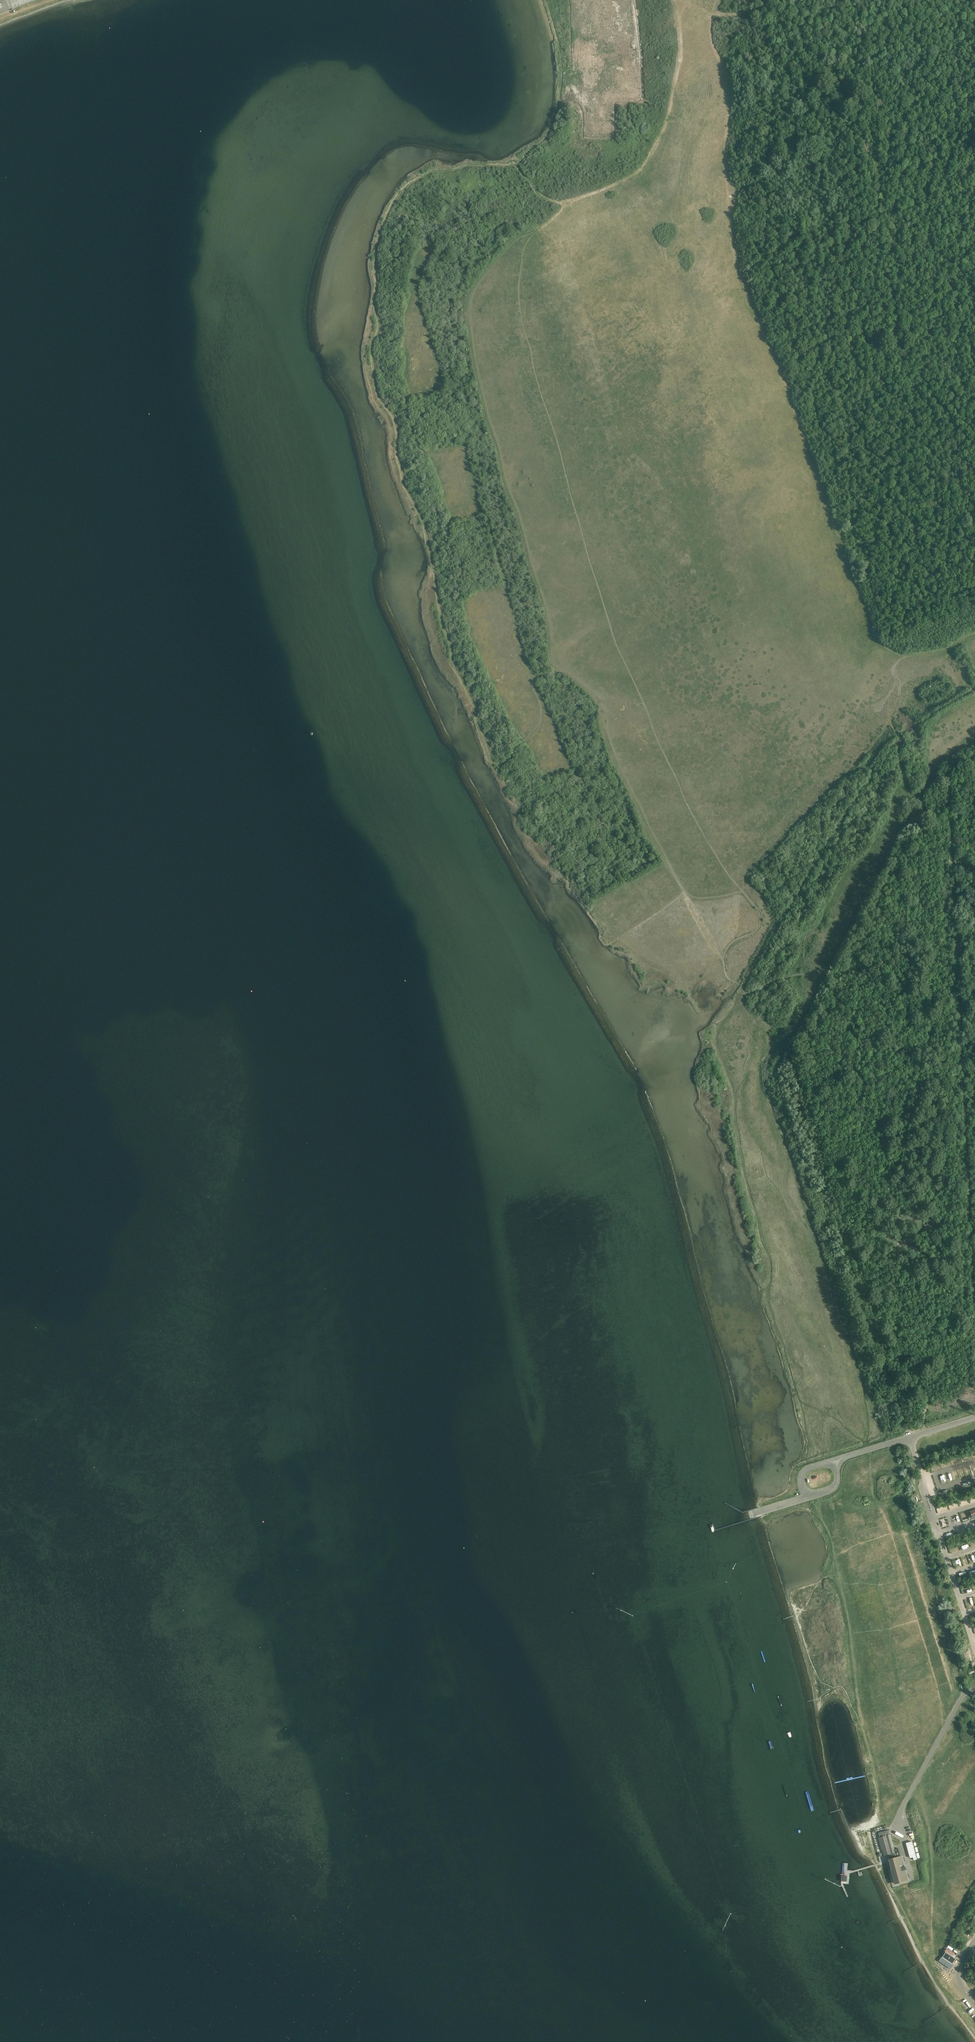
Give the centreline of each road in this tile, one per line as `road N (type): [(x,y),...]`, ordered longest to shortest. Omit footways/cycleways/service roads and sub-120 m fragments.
road 1 (track): [(755,2),(974,7)]

